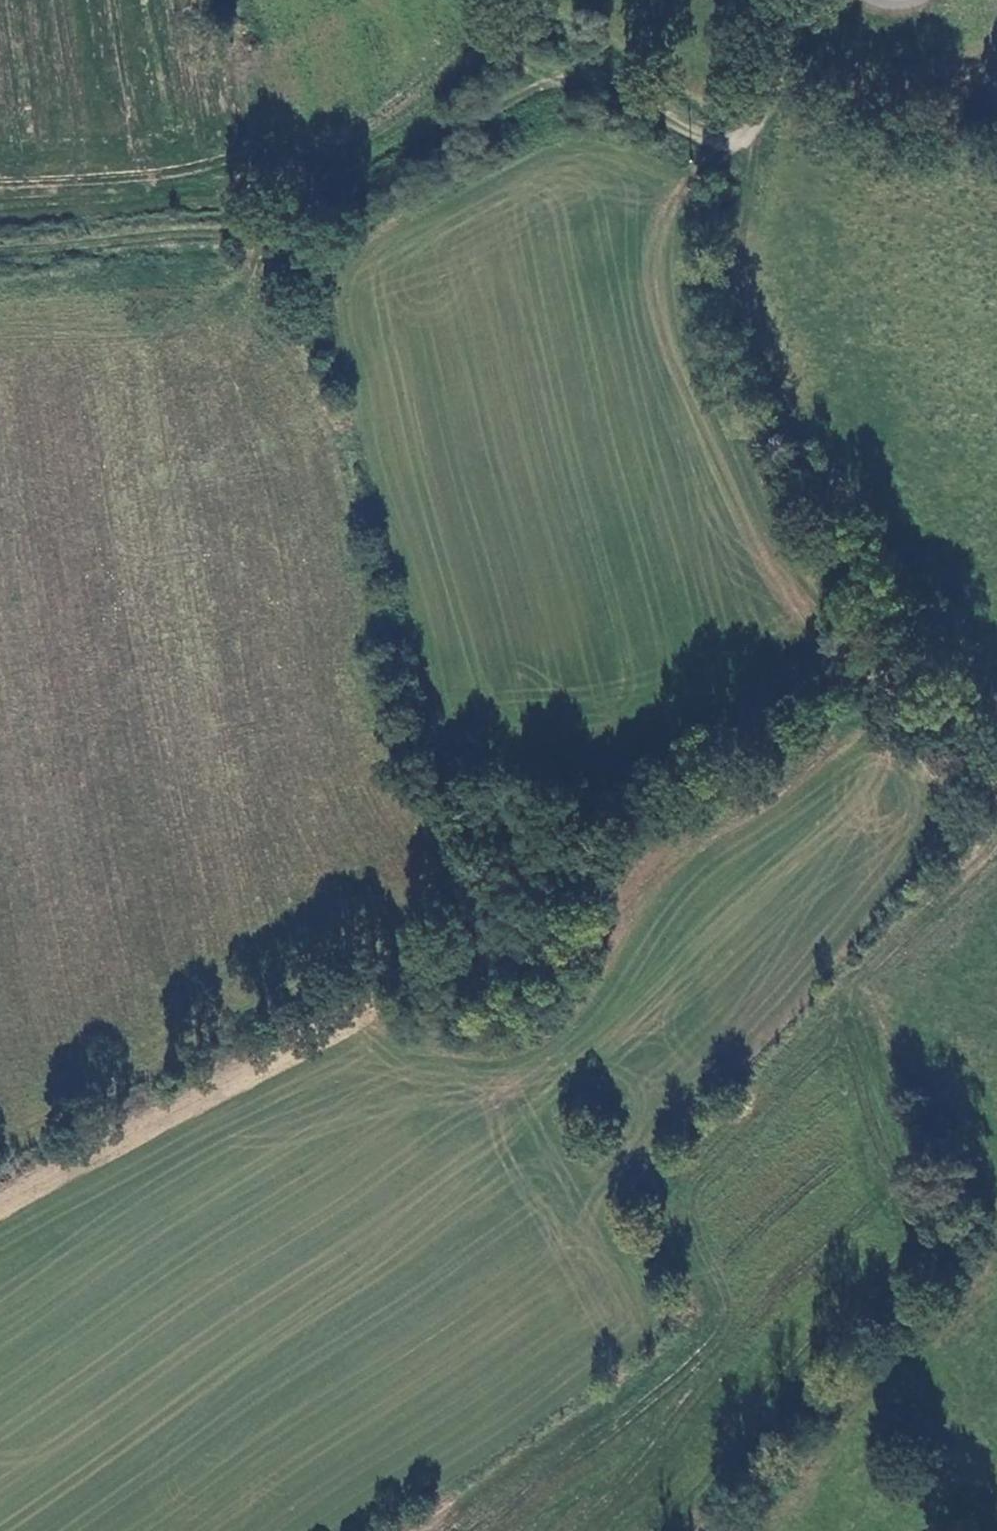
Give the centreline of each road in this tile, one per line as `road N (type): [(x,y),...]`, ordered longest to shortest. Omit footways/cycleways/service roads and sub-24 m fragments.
road 1 (track): [(0,257),(274,229),(549,89),(604,90),(708,148),(754,147),(806,0)]
road 2 (track): [(754,147),(730,247),(736,323),(773,417),(833,522),(975,737),(996,757)]

